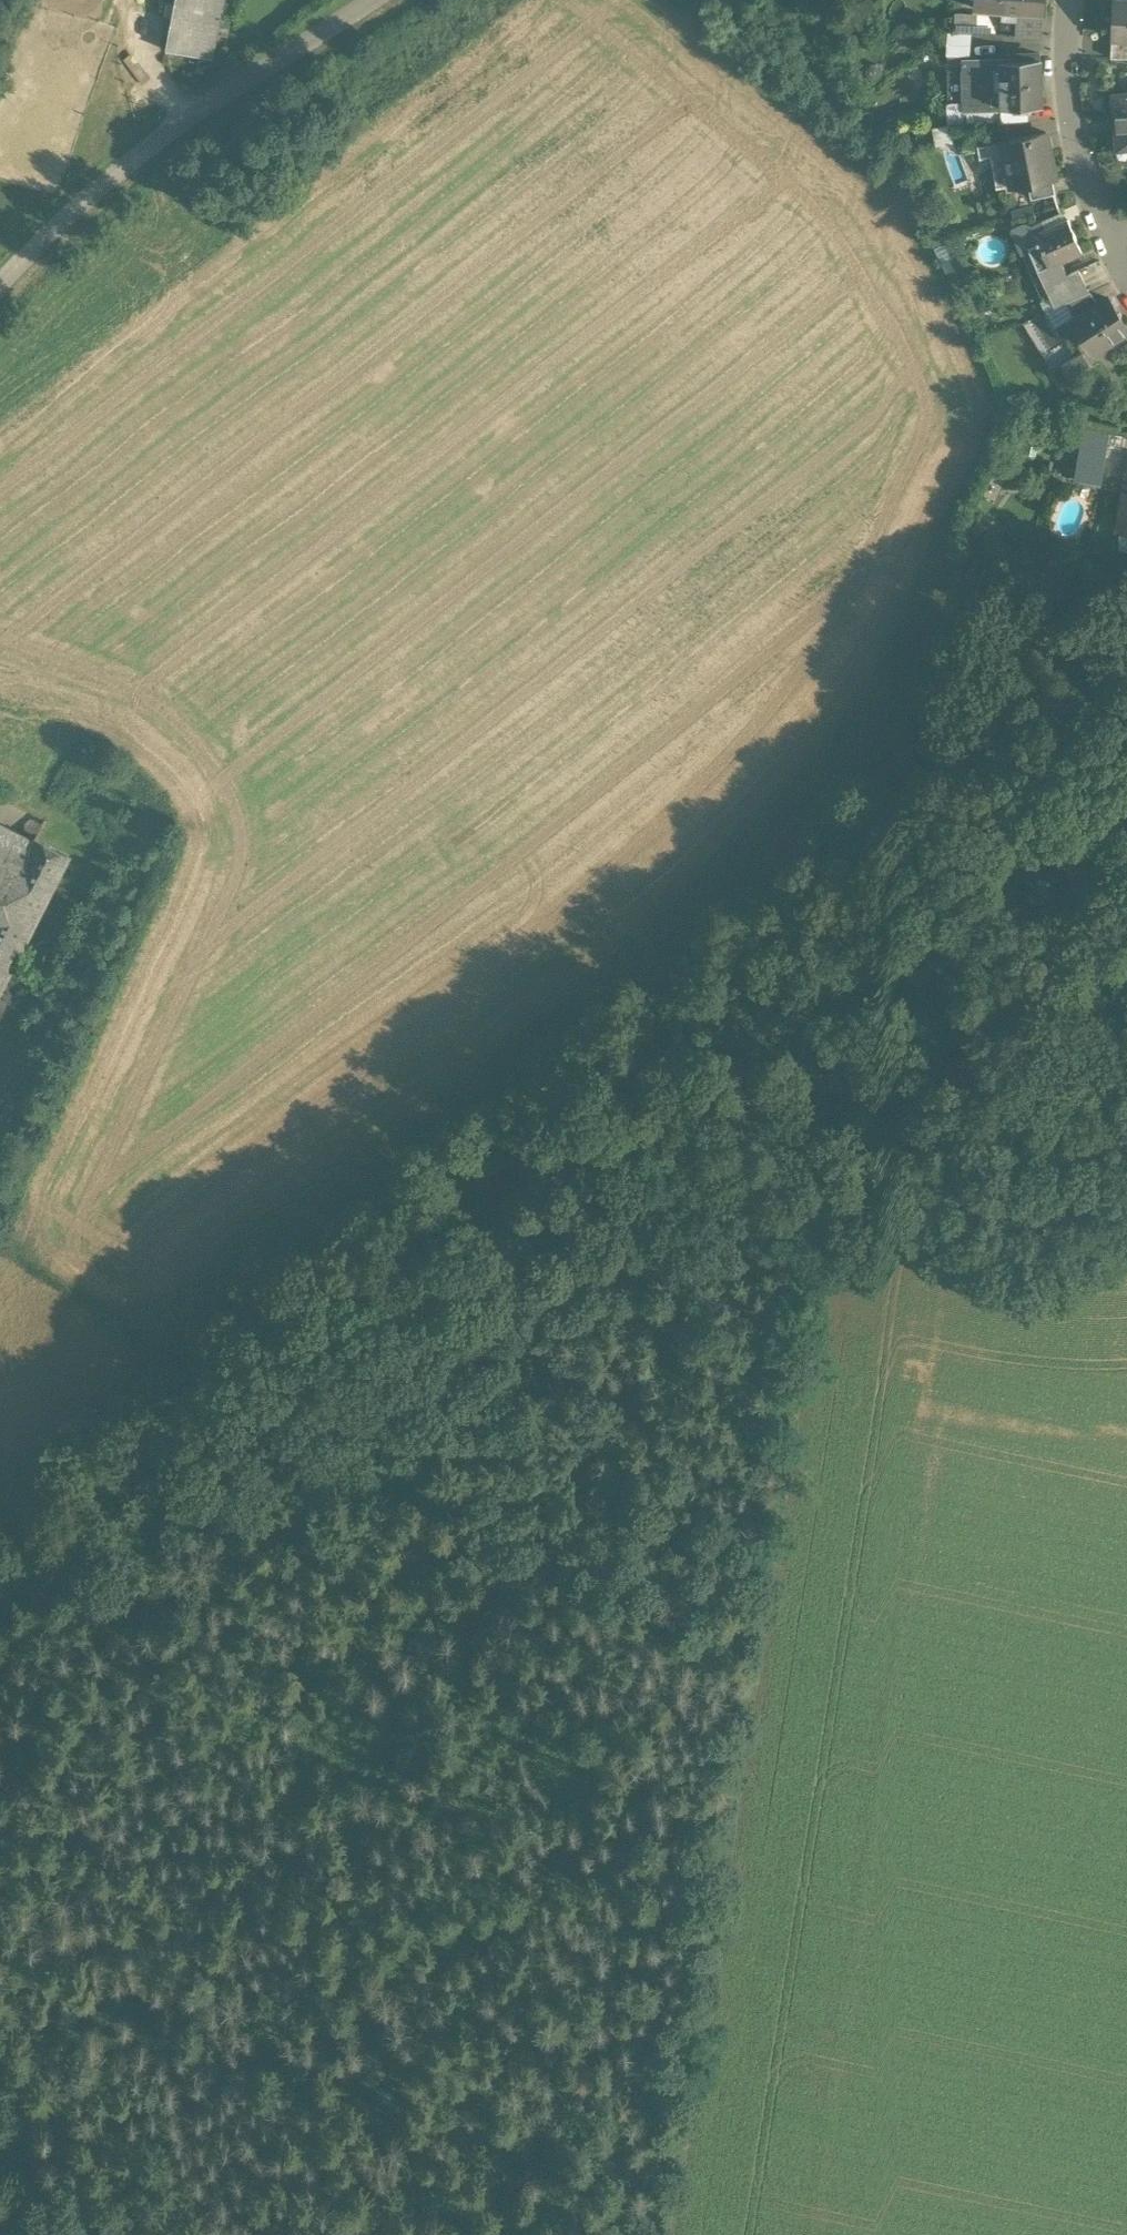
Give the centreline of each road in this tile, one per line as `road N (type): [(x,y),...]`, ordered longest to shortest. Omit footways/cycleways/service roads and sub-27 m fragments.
road 1 (track): [(0,1562),(332,1421),(521,1273),(612,1238),(757,1223),(1034,1283),(1126,1283)]
road 2 (track): [(709,1223),(497,1585),(406,1670),(360,1807),(353,1879),(430,2177),(434,2234)]
road 3 (unclassified): [(0,281),(139,150),(367,0)]
road 4 (residential): [(1069,0),(1067,117),(1086,188),(1126,269)]

